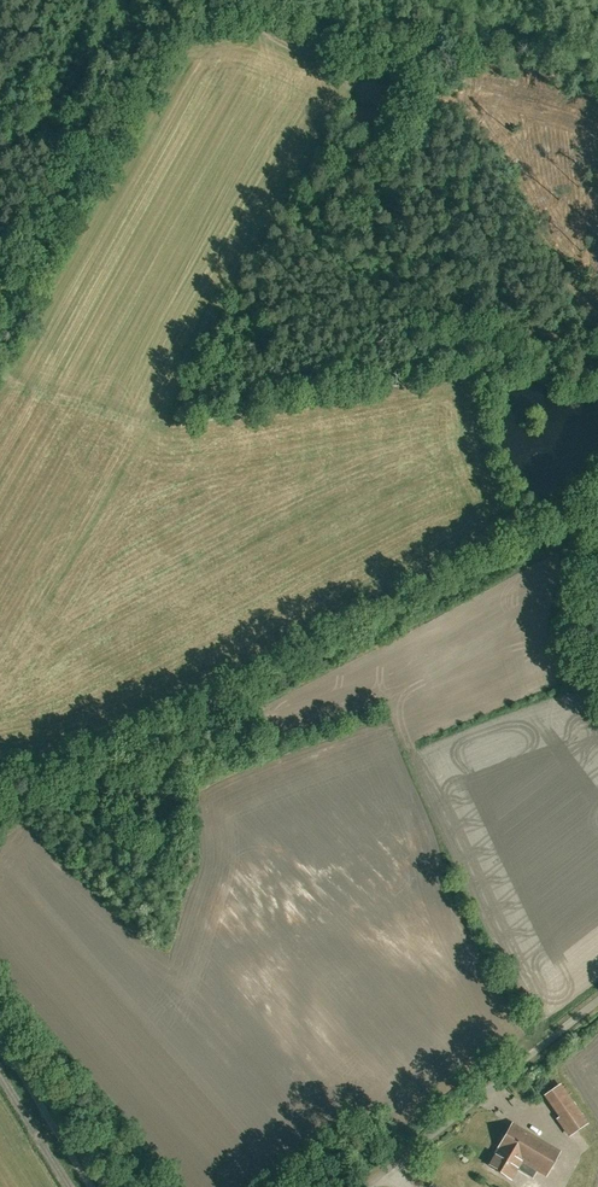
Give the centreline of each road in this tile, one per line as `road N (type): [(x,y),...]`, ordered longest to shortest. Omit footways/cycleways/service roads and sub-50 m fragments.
road 1 (track): [(0,811),(408,616),(597,509)]
road 2 (track): [(190,0),(0,324)]
road 3 (unclassified): [(362,1186),(597,1006)]
road 4 (track): [(44,790),(191,892)]
road 5 (track): [(91,1186),(0,1041)]

